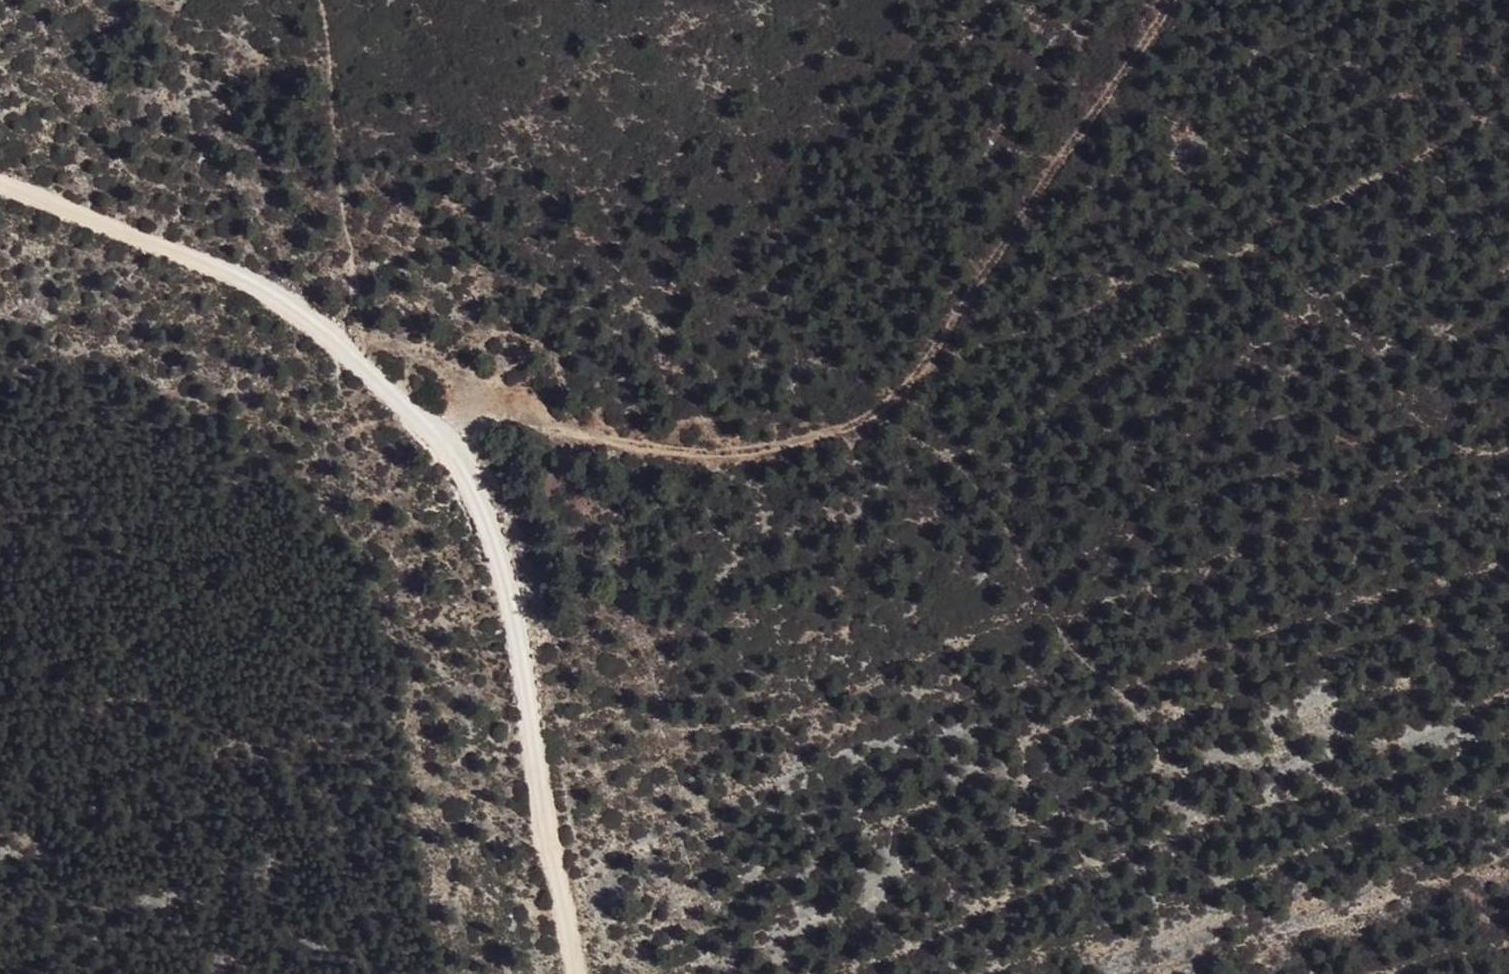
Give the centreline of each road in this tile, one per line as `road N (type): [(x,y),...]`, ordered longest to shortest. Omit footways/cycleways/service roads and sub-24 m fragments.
road 1 (track): [(0,180),(188,259),(344,348),(466,462),(512,610),(537,791),(575,973)]
road 2 (track): [(441,438),(485,397),(565,431),(692,455),(813,441),(926,373),(1054,163),(1168,0)]

